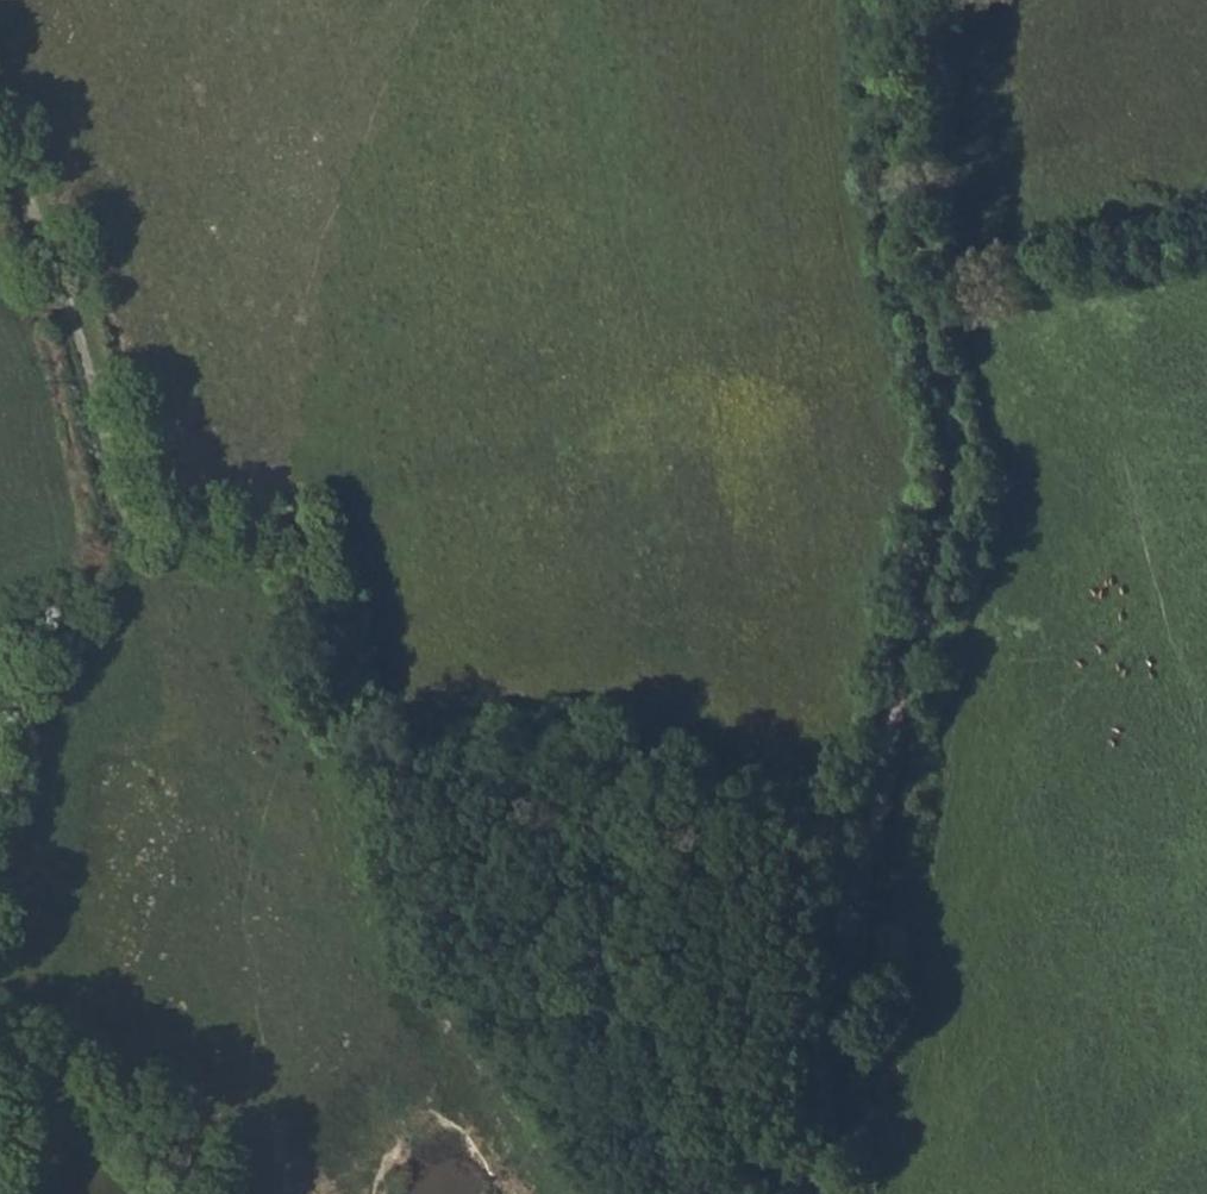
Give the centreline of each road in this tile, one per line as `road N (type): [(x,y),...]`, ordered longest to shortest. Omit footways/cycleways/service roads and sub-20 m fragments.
road 1 (track): [(651,1193),(368,750),(310,536),(286,528),(161,532),(139,522),(0,133)]
road 2 (track): [(903,0),(904,135),(954,462),(804,1193)]

